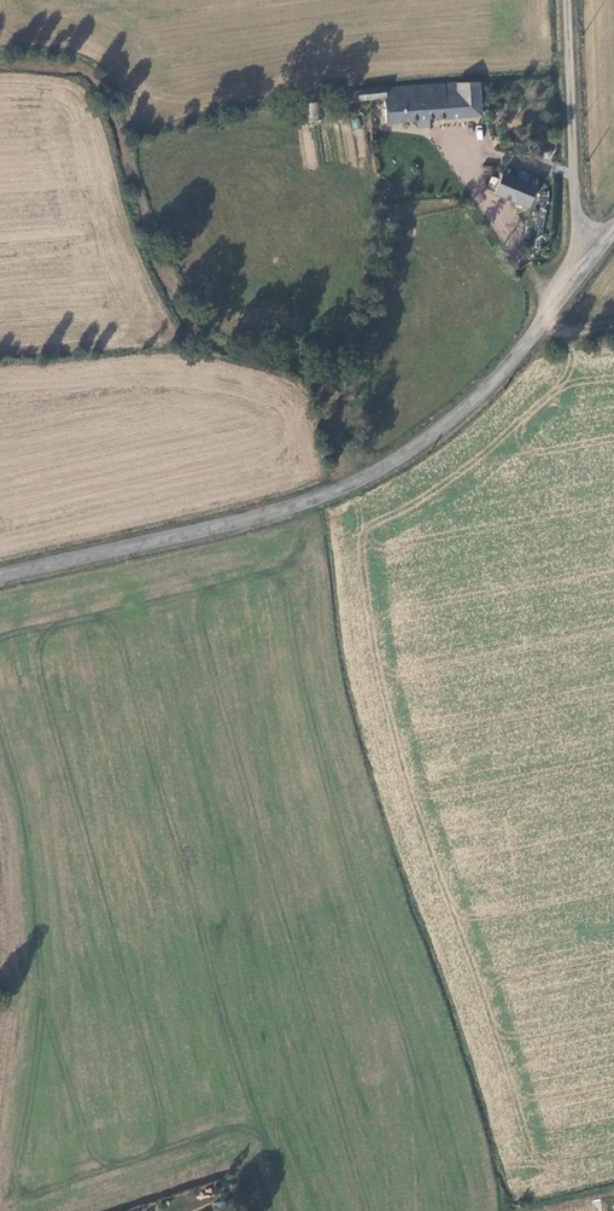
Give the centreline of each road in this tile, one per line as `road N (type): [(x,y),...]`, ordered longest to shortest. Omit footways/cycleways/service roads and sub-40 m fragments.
road 1 (unclassified): [(613,232),(492,383),(369,474),(321,497),(0,576)]

